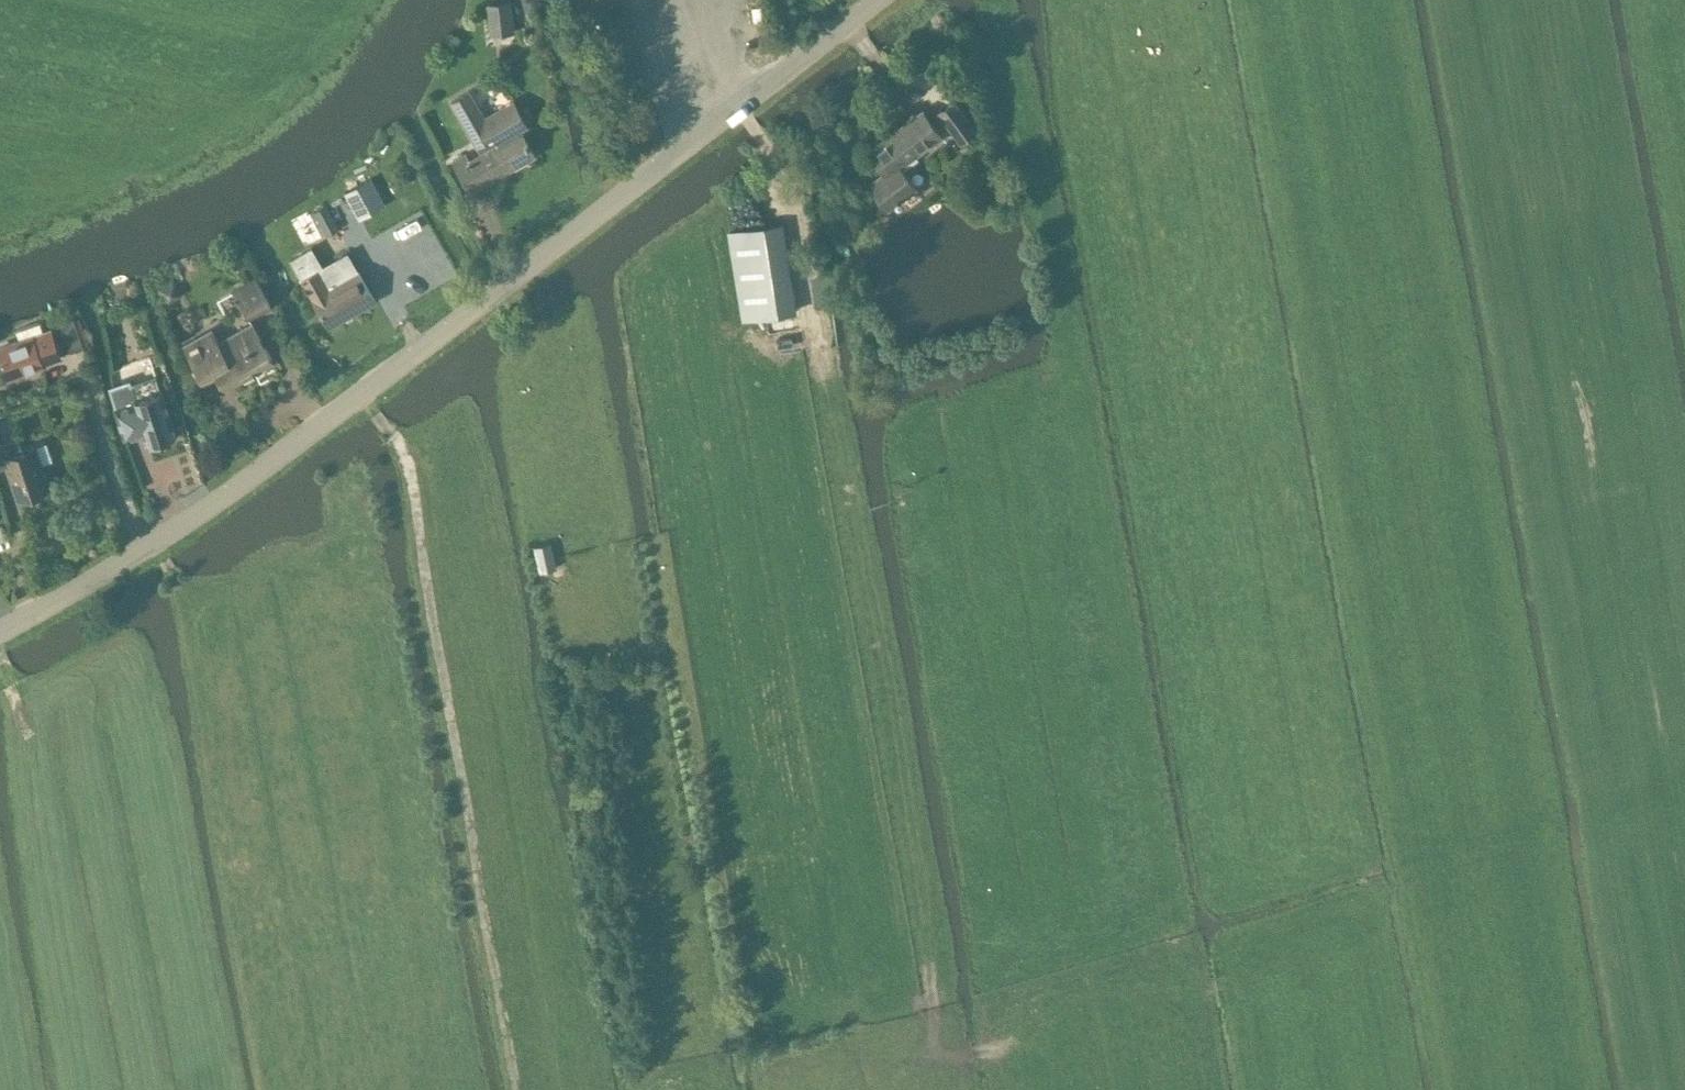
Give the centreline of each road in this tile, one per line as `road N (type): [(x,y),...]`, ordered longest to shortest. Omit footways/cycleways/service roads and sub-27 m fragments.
road 1 (tertiary): [(0,636),(364,394),(878,0)]
road 2 (track): [(399,447),(409,464),(511,1089)]

